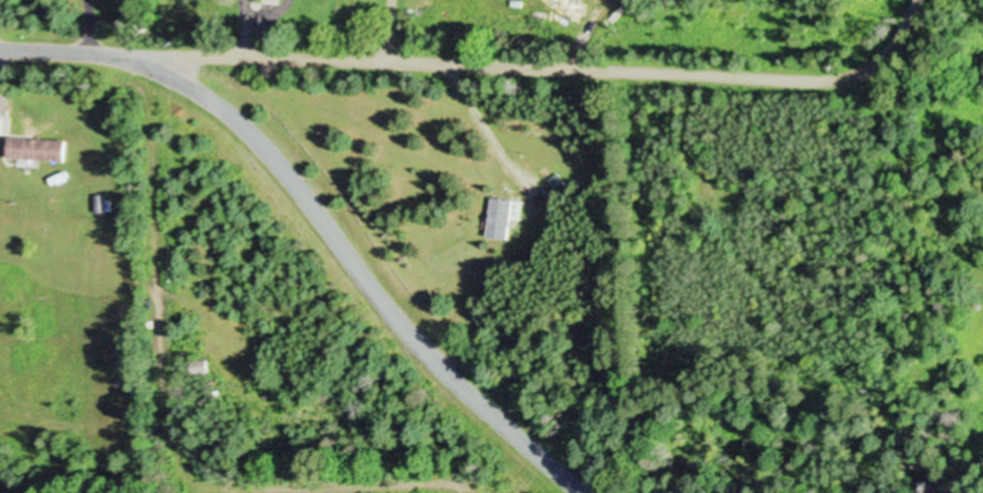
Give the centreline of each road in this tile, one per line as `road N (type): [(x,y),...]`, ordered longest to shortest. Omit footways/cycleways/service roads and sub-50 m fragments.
road 1 (residential): [(158,67),(192,53),(820,80),(862,72),(907,40),(927,0)]
road 2 (residential): [(586,492),(430,359),(256,135),(213,98),(158,67),(92,50),(0,47)]
road 3 (track): [(128,59),(152,129),(167,426),(182,460),(204,482),(452,482)]

